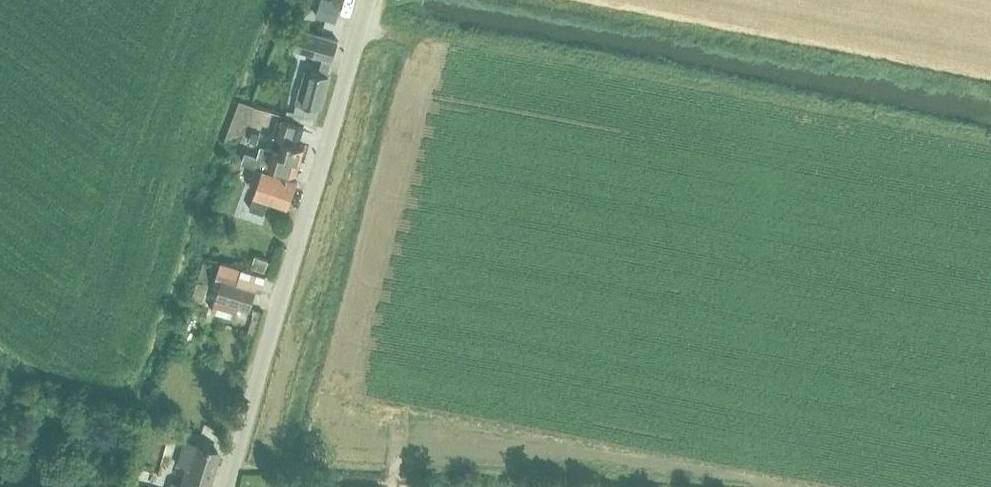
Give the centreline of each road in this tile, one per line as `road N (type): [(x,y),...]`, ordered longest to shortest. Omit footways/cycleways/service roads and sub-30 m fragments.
road 1 (residential): [(230,486),(369,0)]

